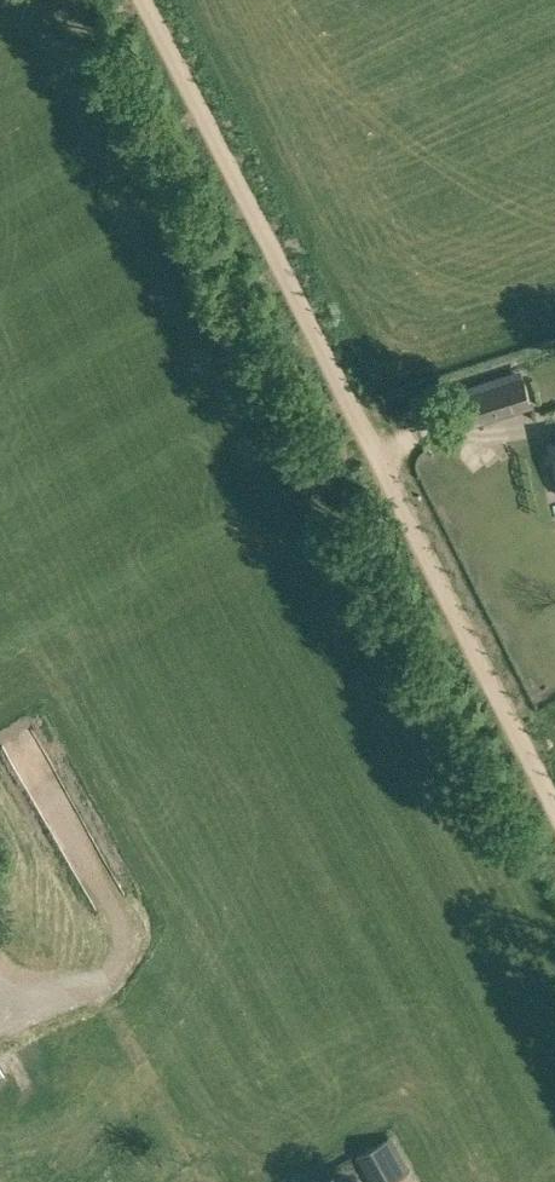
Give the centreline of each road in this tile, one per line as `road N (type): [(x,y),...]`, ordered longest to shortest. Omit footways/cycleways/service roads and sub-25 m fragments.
road 1 (track): [(554,808),(146,0)]

